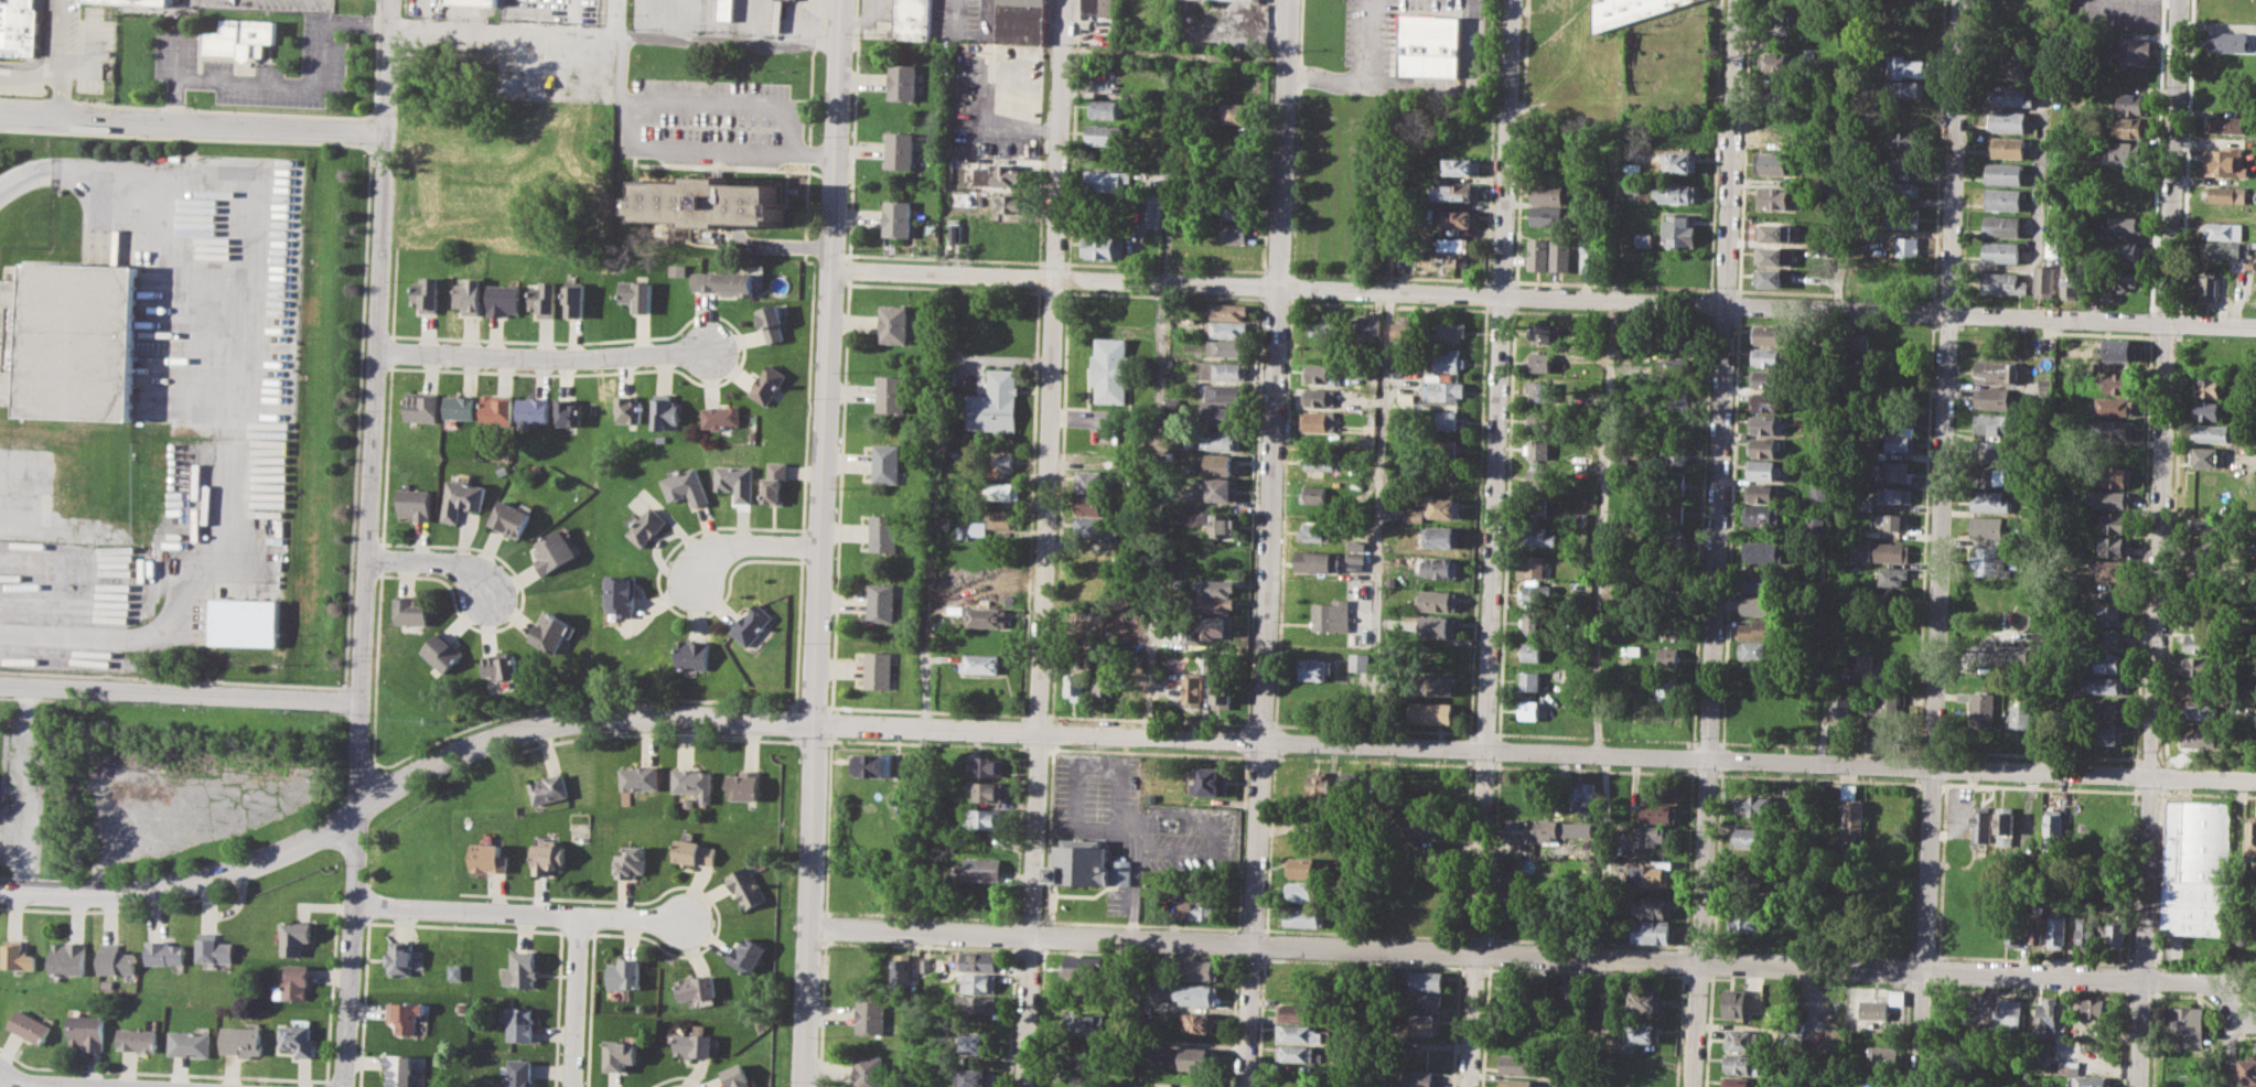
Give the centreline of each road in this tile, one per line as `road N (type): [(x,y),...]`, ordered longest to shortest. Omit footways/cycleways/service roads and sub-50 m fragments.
road 1 (residential): [(809,930),(2142,978),(2219,989),(2255,1023)]
road 2 (residential): [(816,722),(2255,779)]
road 3 (residential): [(832,268),(2255,326)]
road 4 (residential): [(1511,0),(1486,750),(1465,1086)]
road 5 (residential): [(1288,0),(1243,1086)]
road 6 (residential): [(389,0),(345,1086)]
road 7 (residential): [(1734,0),(1691,1086)]
road 8 (residential): [(1063,0),(1020,1086)]
road 9 (residential): [(2179,0),(2138,1086)]
road 10 (residential): [(1957,0),(1917,1086)]
road 11 (tertiary): [(841,0),(816,722)]
road 12 (tertiary): [(608,717),(474,745),(256,863),(157,890),(76,893)]
road 13 (residential): [(0,114),(383,132)]
road 14 (tertiary): [(816,722),(804,1086)]
road 15 (residential): [(0,685),(361,702)]
road 16 (residential): [(352,908),(690,924)]
road 17 (residential): [(374,357),(709,348)]
road 18 (tertiary): [(608,717),(816,722)]
road 19 (residential): [(580,921),(574,1086)]
road 20 (residential): [(692,573),(720,547),(823,548)]
road 21 (residential): [(368,558),(461,560),(493,588)]

